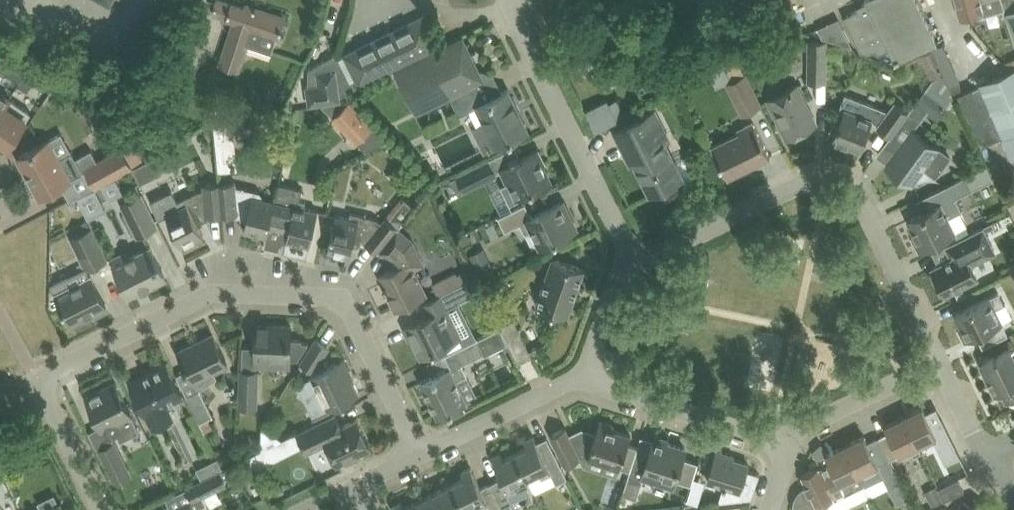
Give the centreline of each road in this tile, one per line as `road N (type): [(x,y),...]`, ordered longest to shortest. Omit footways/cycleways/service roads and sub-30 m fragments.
road 1 (residential): [(414,458),(341,303),(212,292),(39,377),(101,509)]
road 2 (residential): [(634,262),(828,168),(839,173),(939,368)]
road 3 (residential): [(634,262),(517,26),(516,0)]
road 4 (residential): [(786,440),(585,375)]
road 5 (residential): [(414,458),(585,375)]
road 6 (residential): [(939,368),(786,440)]
road 7 (residential): [(585,375),(634,262)]

